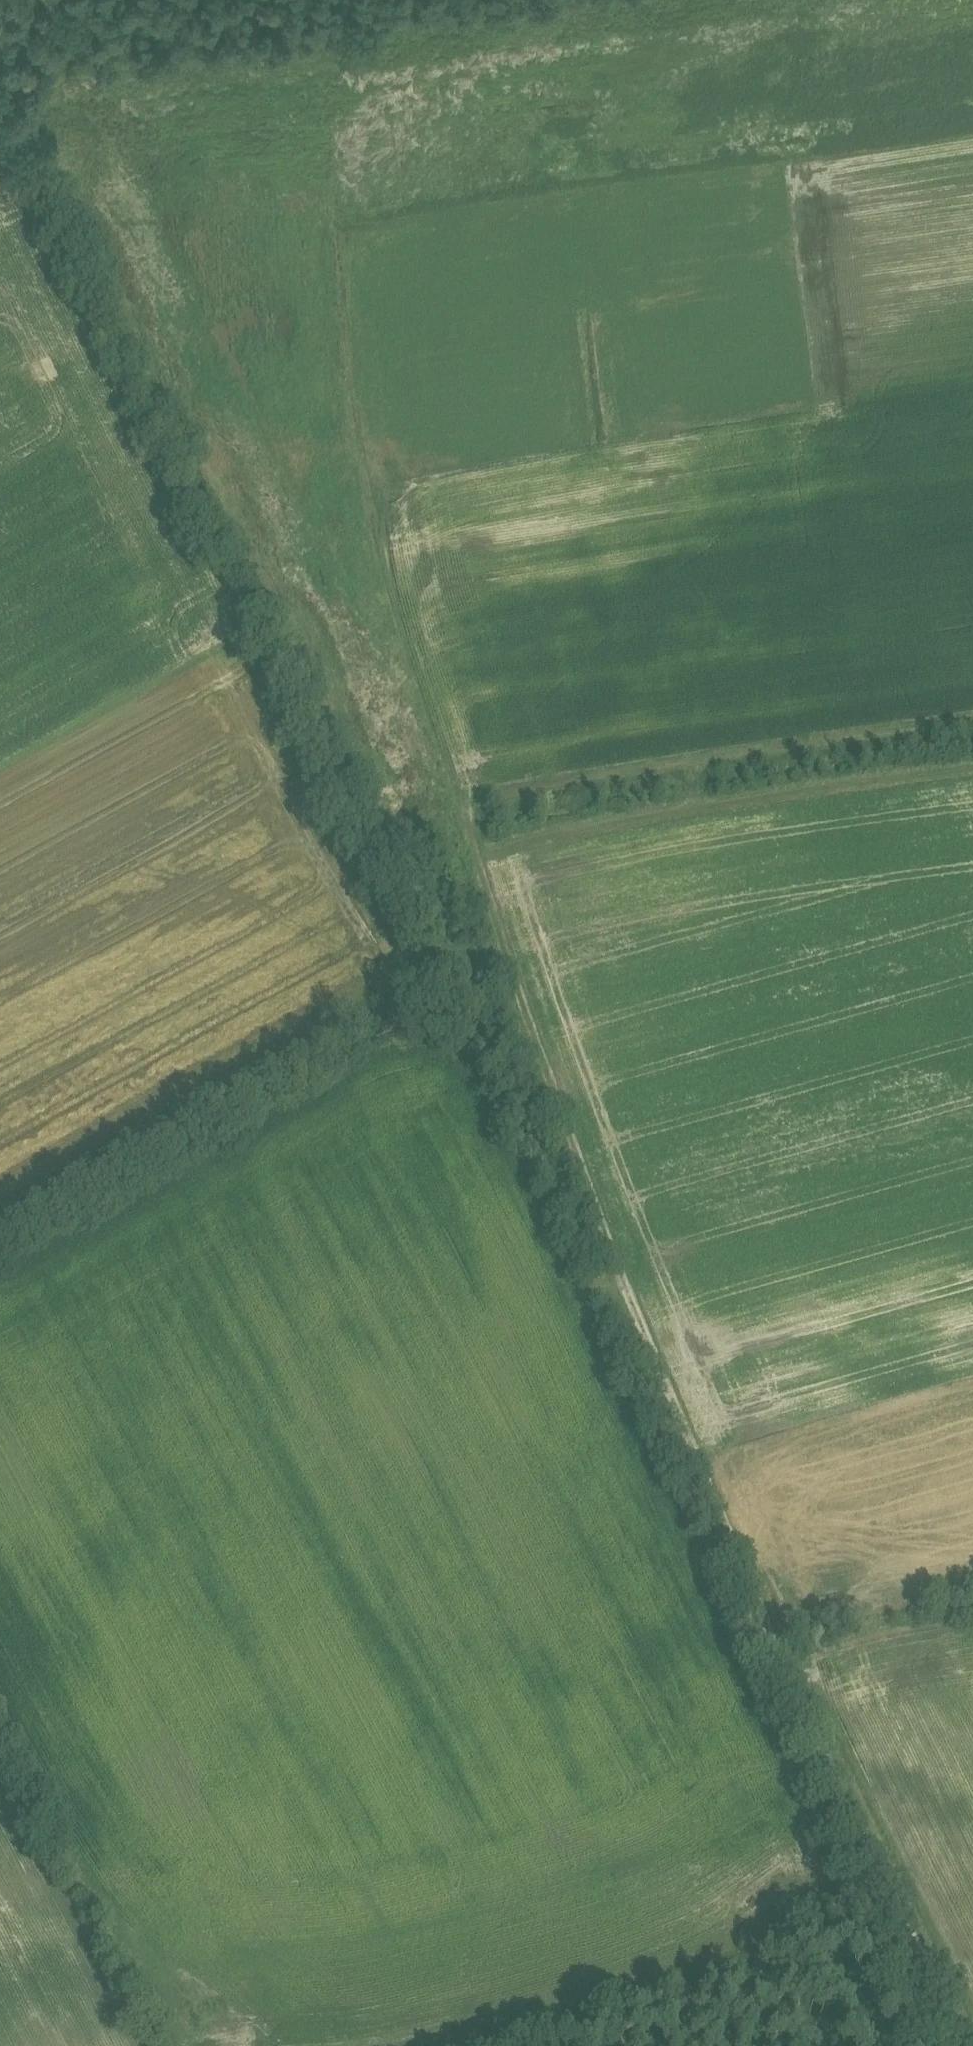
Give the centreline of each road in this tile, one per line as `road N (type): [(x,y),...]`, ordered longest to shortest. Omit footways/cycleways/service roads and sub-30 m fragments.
road 1 (track): [(972,2045),(641,1318),(464,836)]

